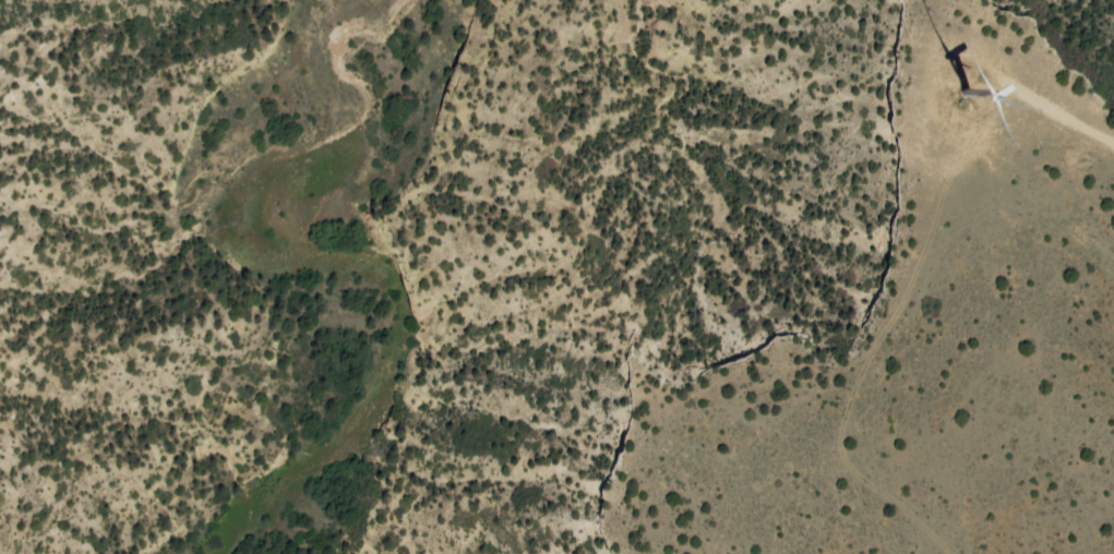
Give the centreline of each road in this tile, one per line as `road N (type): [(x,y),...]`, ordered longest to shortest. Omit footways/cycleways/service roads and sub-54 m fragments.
road 1 (track): [(1021,92),(1005,120),(949,170),(927,245),(843,429),(851,471),(947,553)]

